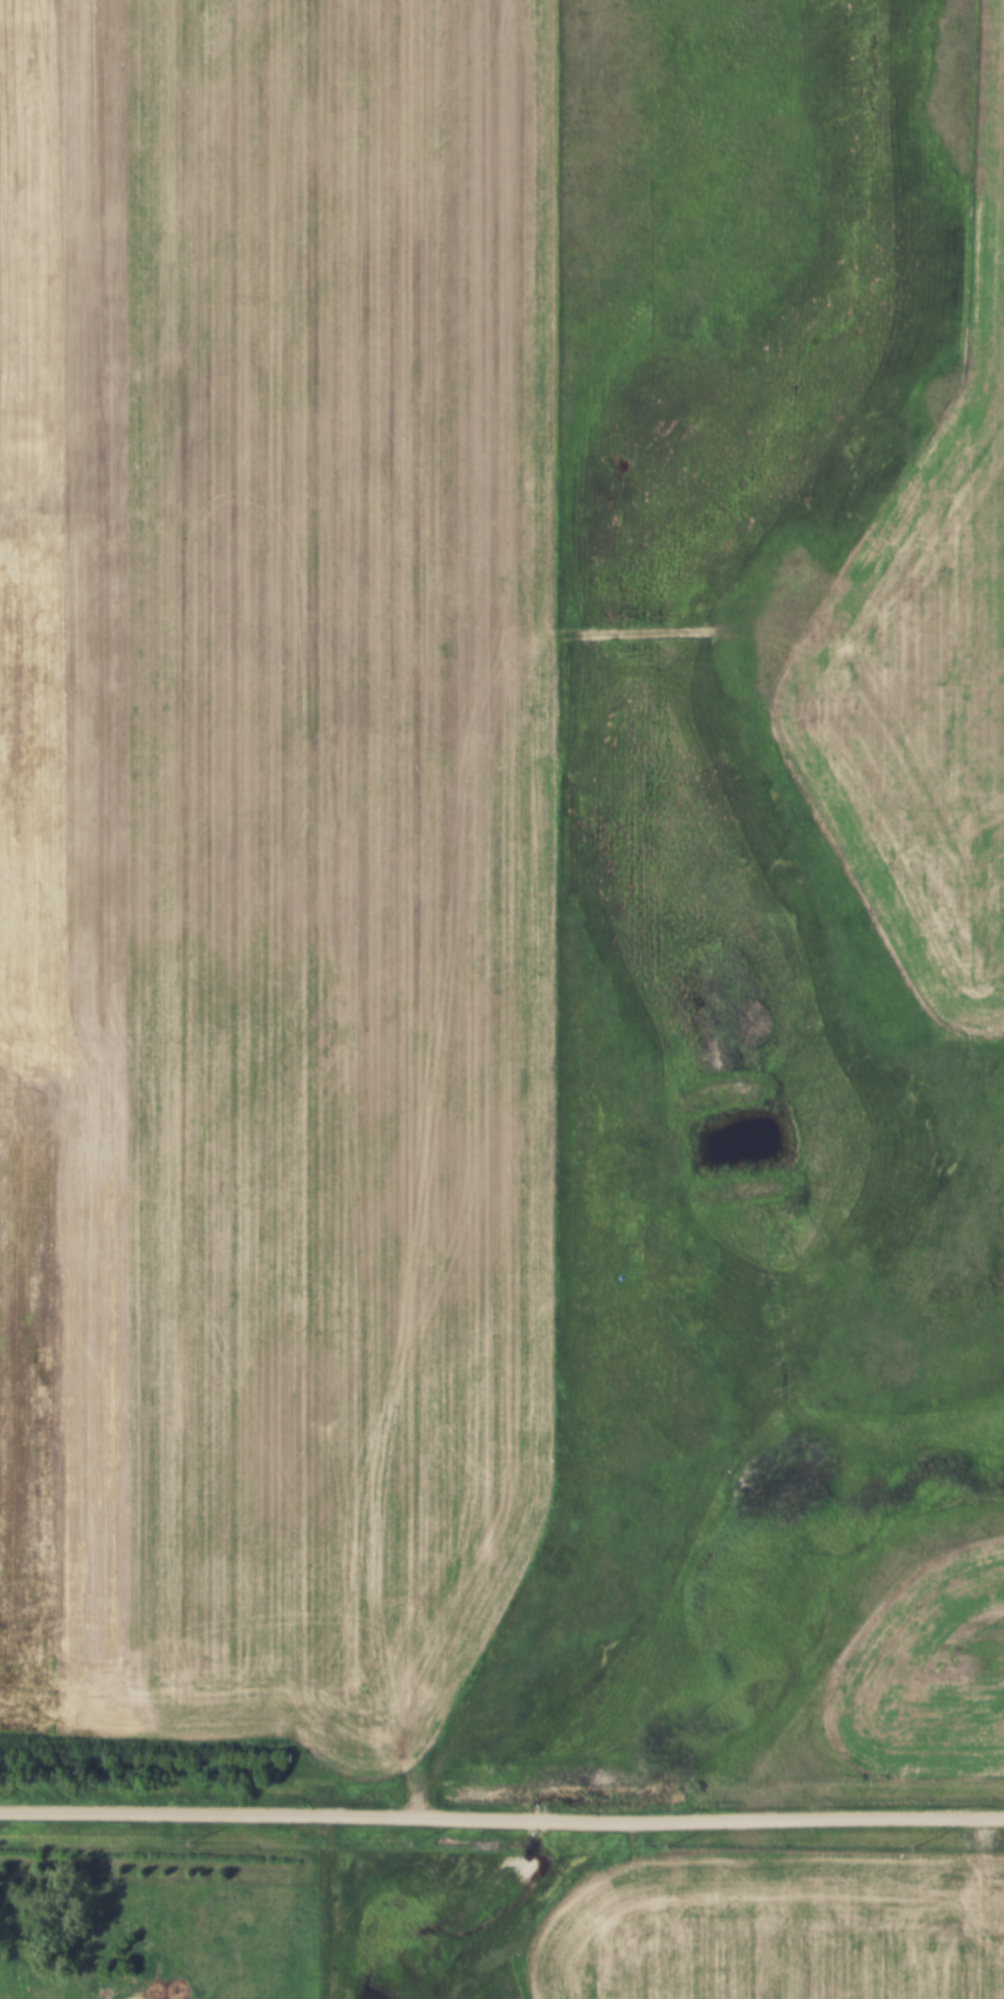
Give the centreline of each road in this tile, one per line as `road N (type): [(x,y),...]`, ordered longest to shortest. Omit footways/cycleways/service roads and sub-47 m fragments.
road 1 (residential): [(0,1808),(1003,1814)]

